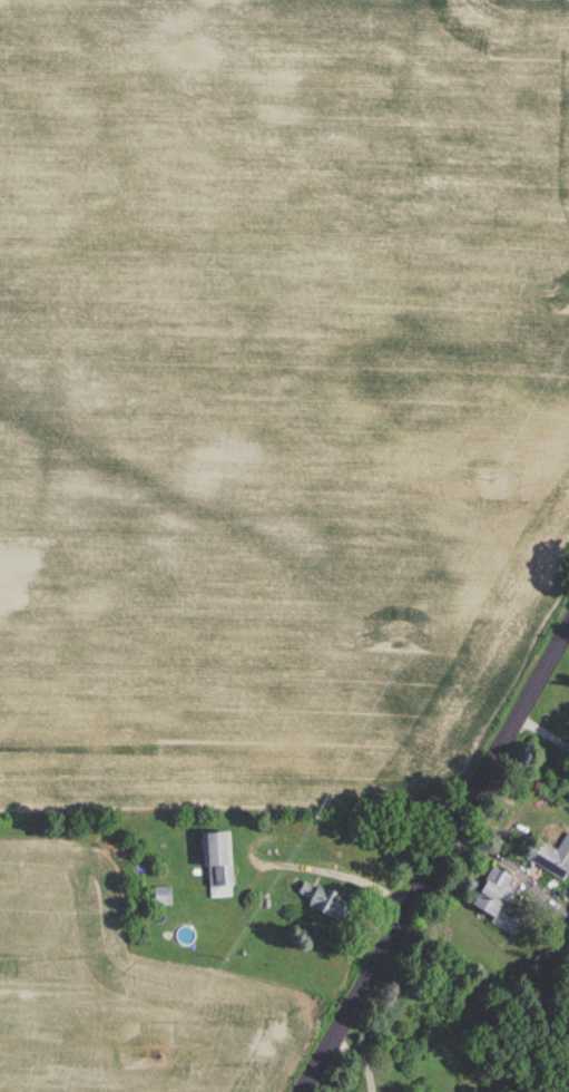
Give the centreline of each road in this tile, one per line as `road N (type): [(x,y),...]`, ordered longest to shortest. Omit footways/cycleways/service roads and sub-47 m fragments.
road 1 (tertiary): [(303,1091),(568,632)]

